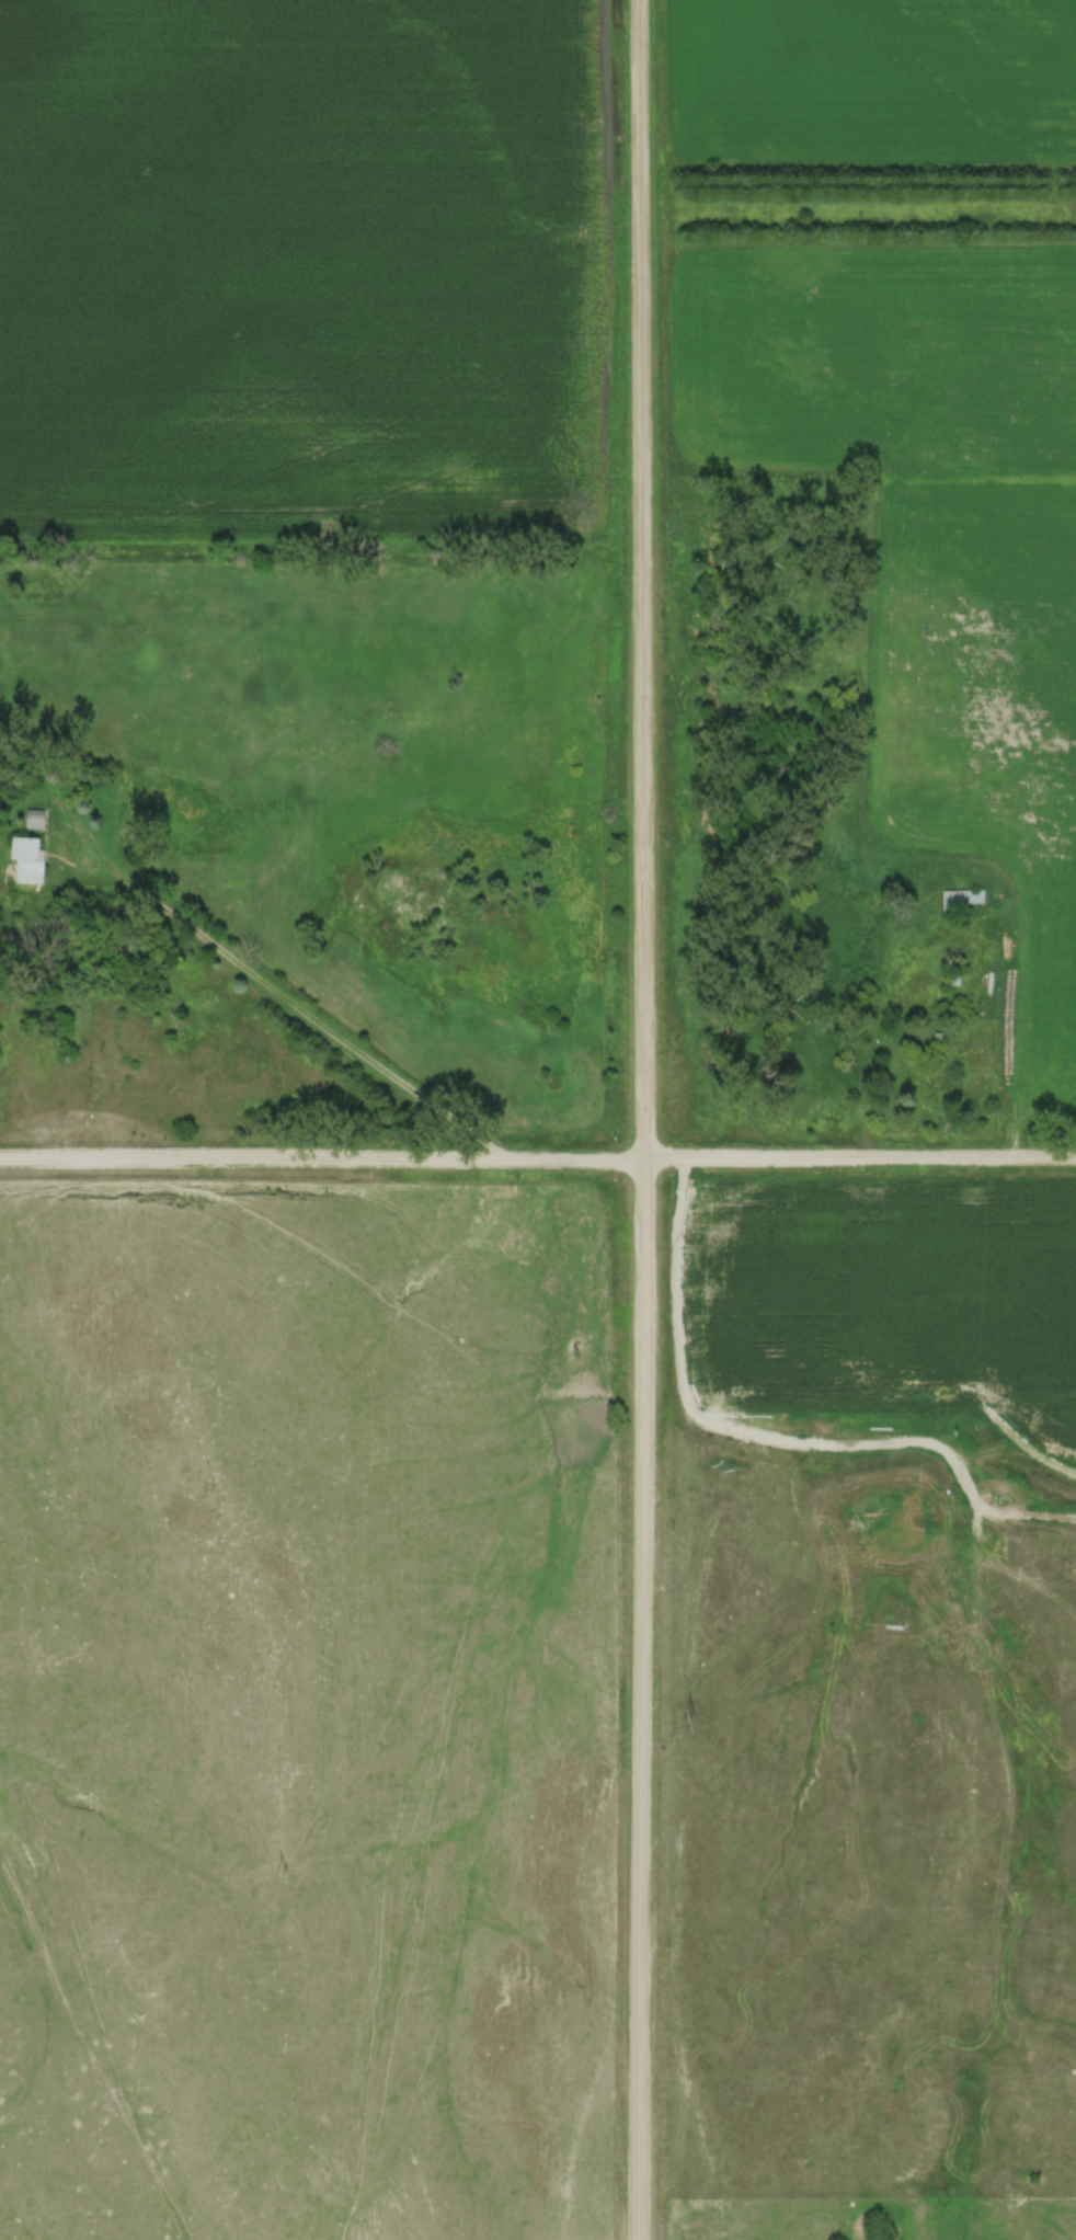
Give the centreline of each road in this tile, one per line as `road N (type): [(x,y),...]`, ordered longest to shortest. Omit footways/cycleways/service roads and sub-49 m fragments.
road 1 (residential): [(638,0),(638,2239)]
road 2 (residential): [(0,1158),(1075,1156)]

